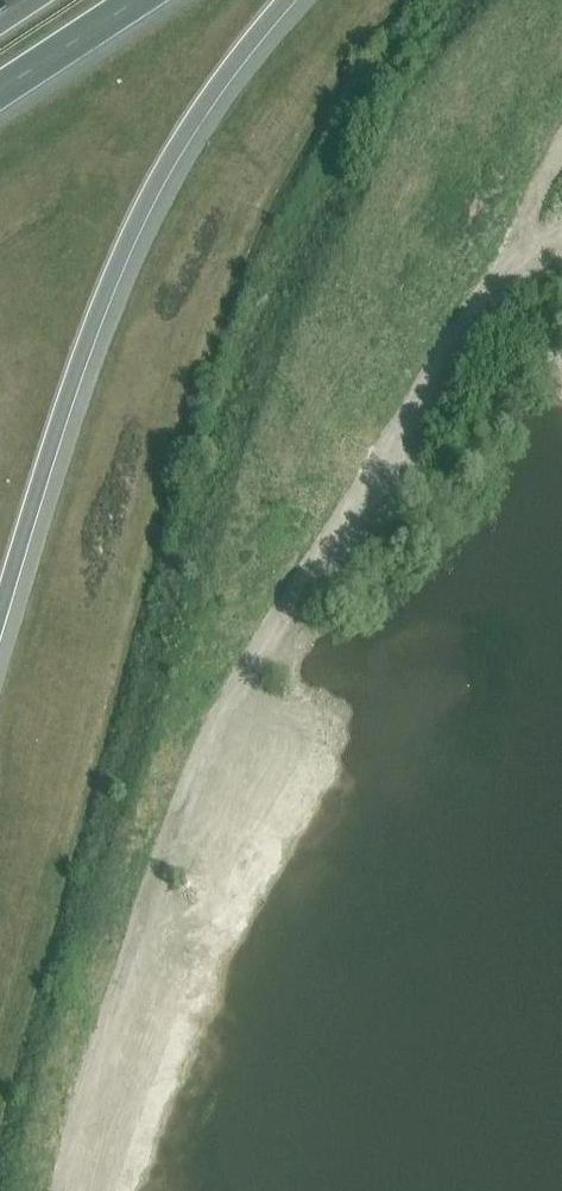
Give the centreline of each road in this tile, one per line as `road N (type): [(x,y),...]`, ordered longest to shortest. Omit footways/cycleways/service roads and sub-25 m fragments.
road 1 (track): [(66,1190),(81,1116),(152,888),(219,720),(485,291)]
road 2 (motorway): [(0,641),(131,263),(190,140),(301,0)]
road 3 (motorway): [(0,91),(138,0)]

